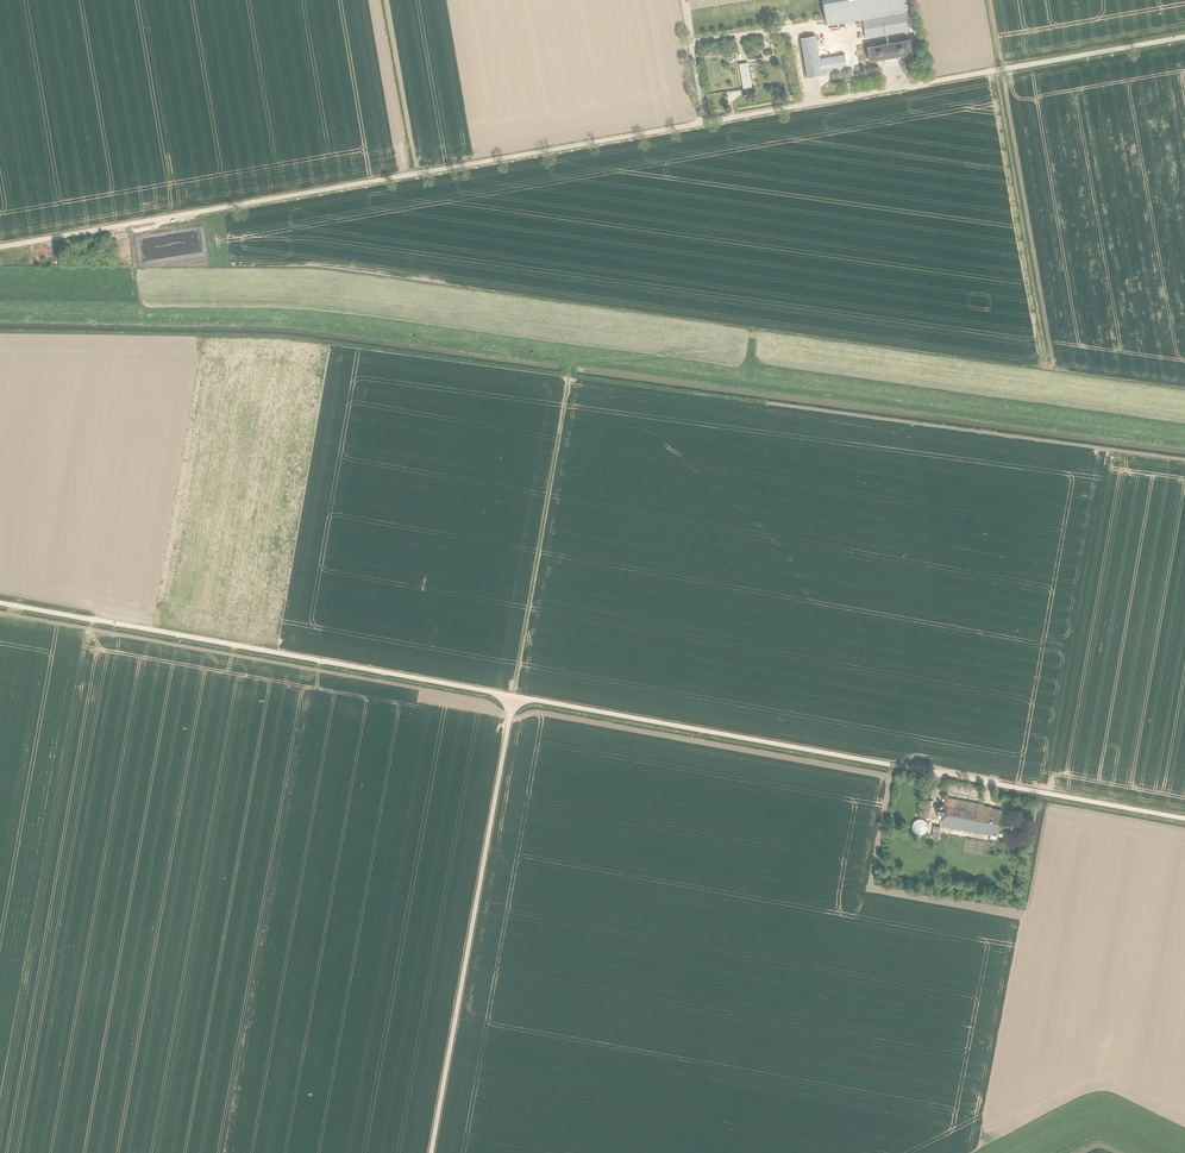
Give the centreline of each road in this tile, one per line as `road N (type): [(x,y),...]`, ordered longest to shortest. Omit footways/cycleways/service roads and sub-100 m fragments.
road 1 (unclassified): [(0,247),(704,123)]
road 2 (unclassified): [(1184,819),(514,697)]
road 3 (unclassified): [(514,697),(0,603)]
road 4 (unclassified): [(704,123),(1184,38)]
road 5 (unclassified): [(431,1152),(514,697)]
road 6 (unclassified): [(704,123),(683,0)]

